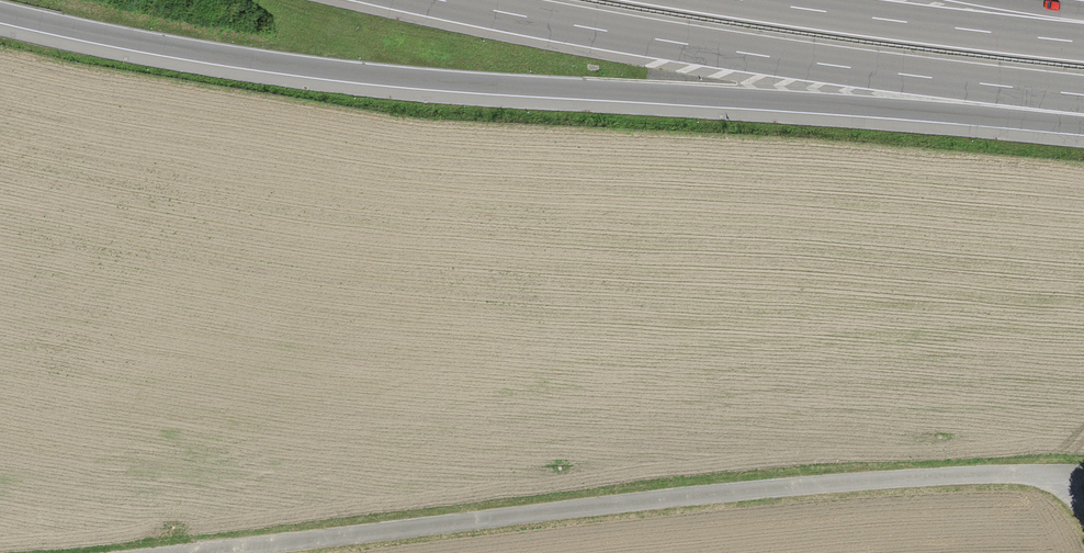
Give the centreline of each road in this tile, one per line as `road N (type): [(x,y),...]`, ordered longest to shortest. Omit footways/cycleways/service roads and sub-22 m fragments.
road 1 (motorway): [(0,13),(171,47),(399,77),(1083,110)]
road 2 (track): [(1083,475),(810,485),(168,552)]
road 3 (motorway): [(438,0),(757,55),(1083,95)]
road 4 (motorway): [(1083,41),(752,0)]

